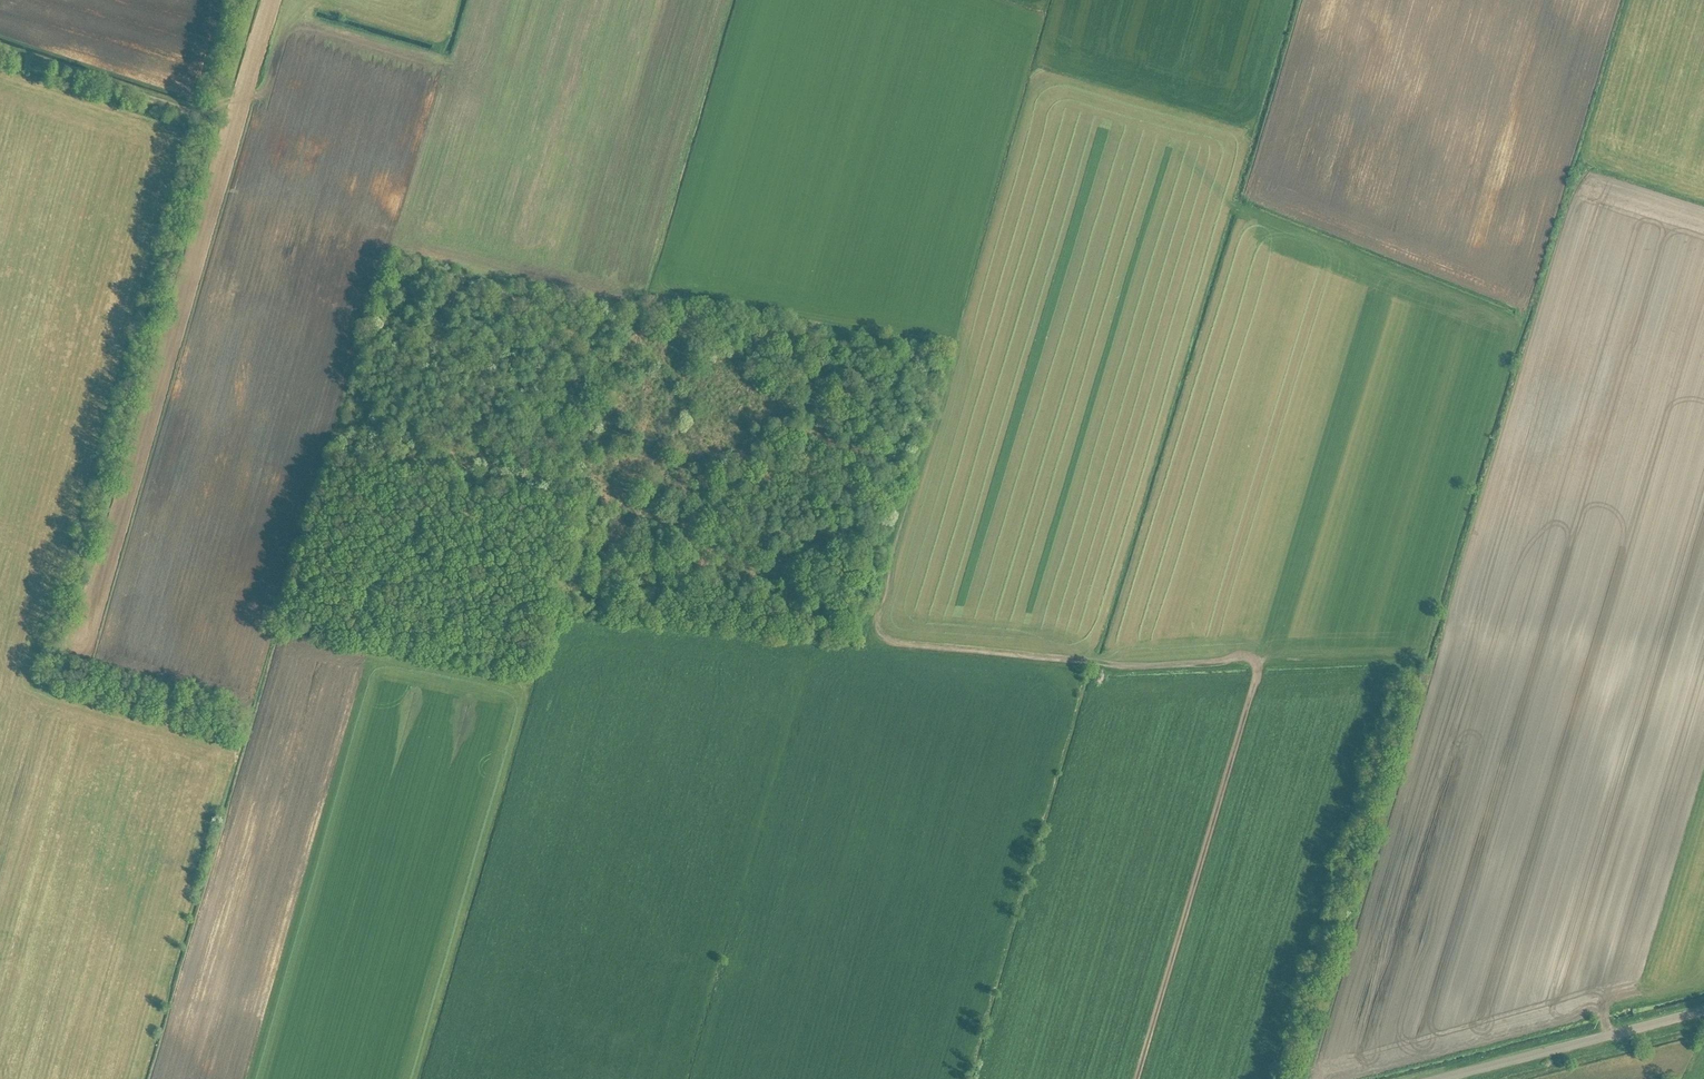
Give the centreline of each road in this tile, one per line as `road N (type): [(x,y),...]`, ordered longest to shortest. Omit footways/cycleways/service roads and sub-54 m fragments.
road 1 (unclassified): [(1453,1078),(1703,1014)]

